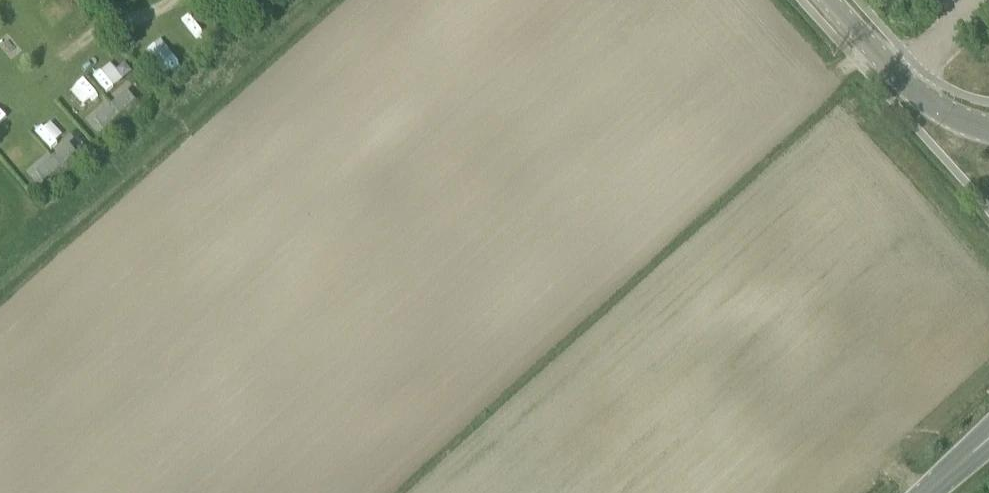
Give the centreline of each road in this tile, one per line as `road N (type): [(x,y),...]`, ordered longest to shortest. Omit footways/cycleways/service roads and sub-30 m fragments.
road 1 (tertiary): [(988,127),(907,84),(830,0)]

